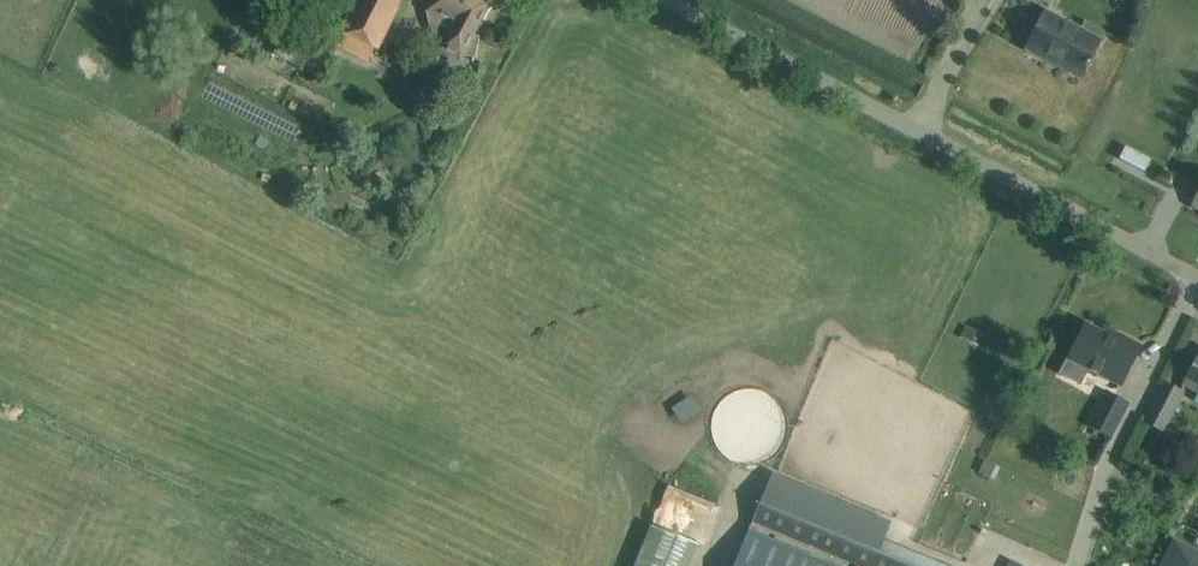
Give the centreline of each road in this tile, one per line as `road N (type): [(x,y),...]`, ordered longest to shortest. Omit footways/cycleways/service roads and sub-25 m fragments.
road 1 (unclassified): [(1197,273),(664,0)]

